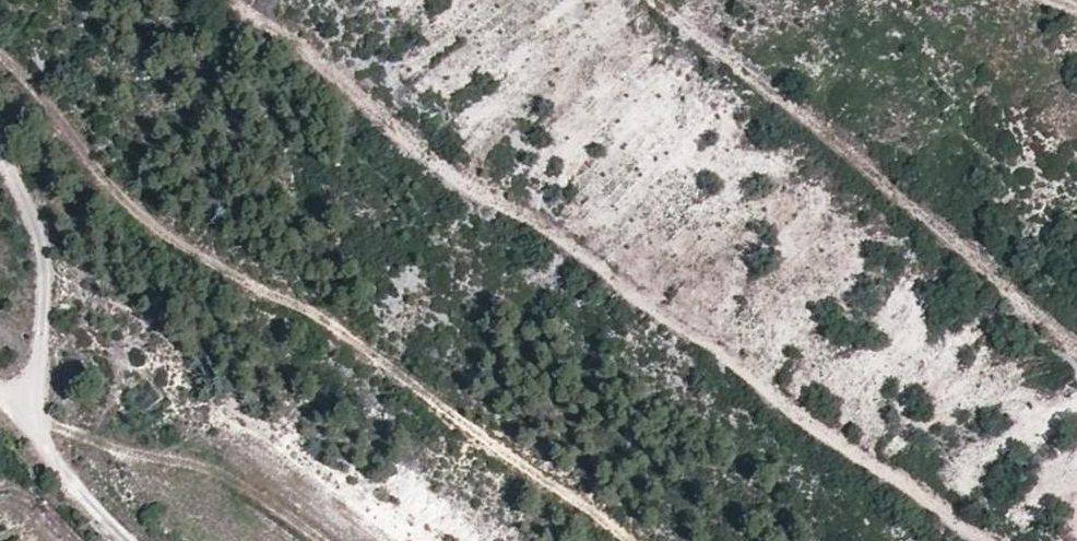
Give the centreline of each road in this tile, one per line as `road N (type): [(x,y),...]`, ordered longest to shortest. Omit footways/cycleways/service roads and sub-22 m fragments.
road 1 (track): [(29,431),(45,269),(35,227),(0,155)]
road 2 (track): [(130,540),(0,398)]

